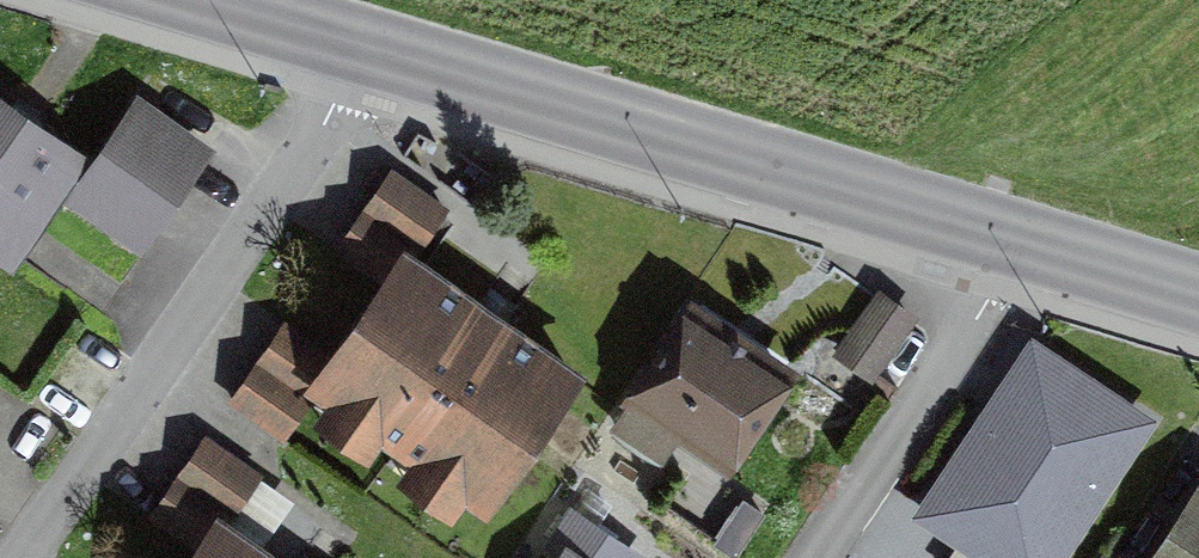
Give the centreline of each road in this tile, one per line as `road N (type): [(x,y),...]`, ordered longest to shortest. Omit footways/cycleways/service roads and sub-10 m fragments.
road 1 (secondary): [(348,42),(1008,244)]
road 2 (residential): [(348,42),(0,557)]
road 3 (residential): [(1008,244),(810,557)]
road 4 (secondary): [(1008,244),(1198,298)]
road 5 (secondary): [(202,0),(348,42)]

